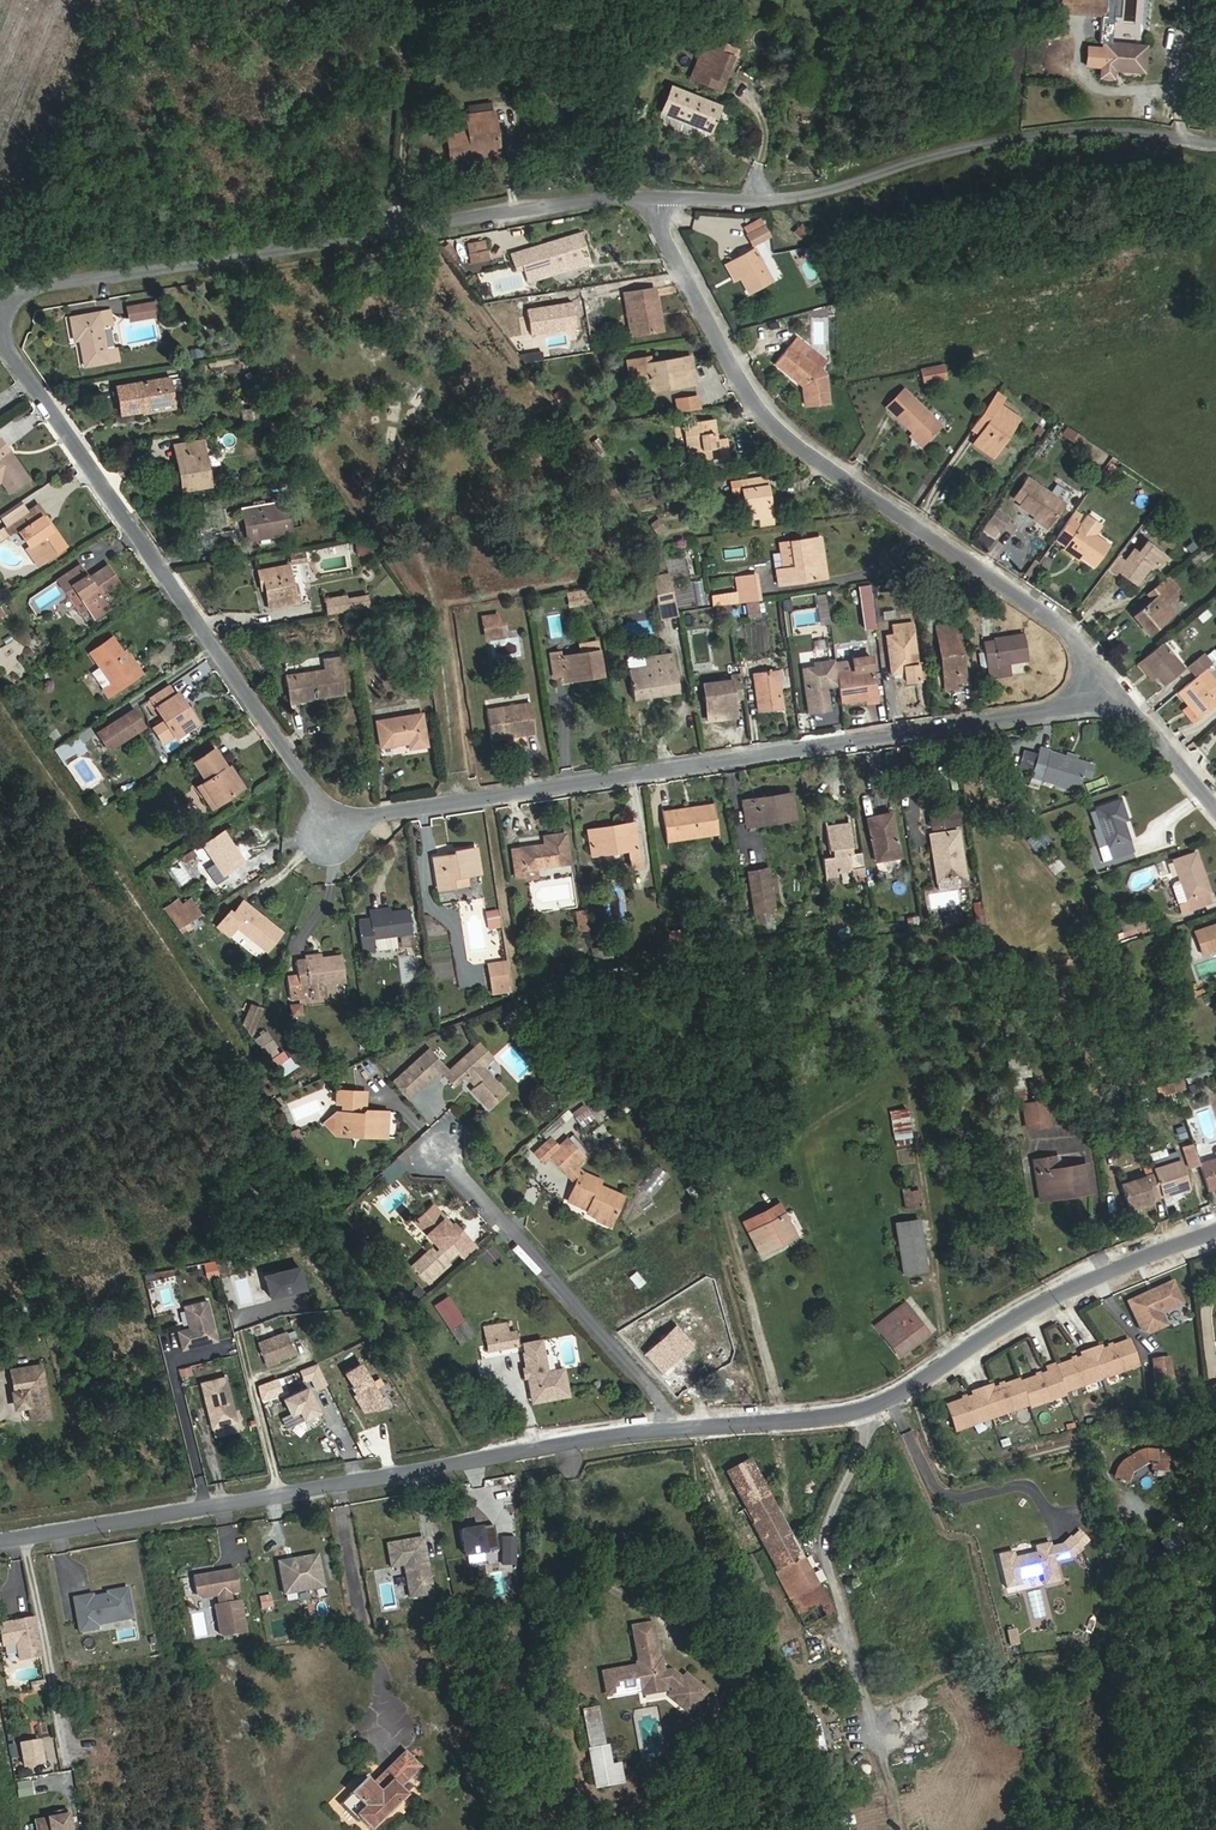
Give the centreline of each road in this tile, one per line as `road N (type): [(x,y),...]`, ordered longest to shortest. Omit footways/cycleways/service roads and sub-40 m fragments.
road 1 (residential): [(644,196),(407,231),(1,313),(27,367),(336,825),(1122,698)]
road 2 (residential): [(1122,698),(1065,628),(866,487),(763,399),(644,196)]
road 3 (residential): [(688,1428),(0,1543)]
road 4 (residential): [(1215,139),(1159,127),(1077,128),(774,206),(644,196)]
road 5 (residential): [(1215,1241),(1032,1306),(819,1422),(688,1428)]
road 6 (residential): [(688,1428),(437,1147)]
road 7 (track): [(407,231),(385,202),(391,86),(298,0)]
road 8 (residential): [(1215,808),(1122,698)]

